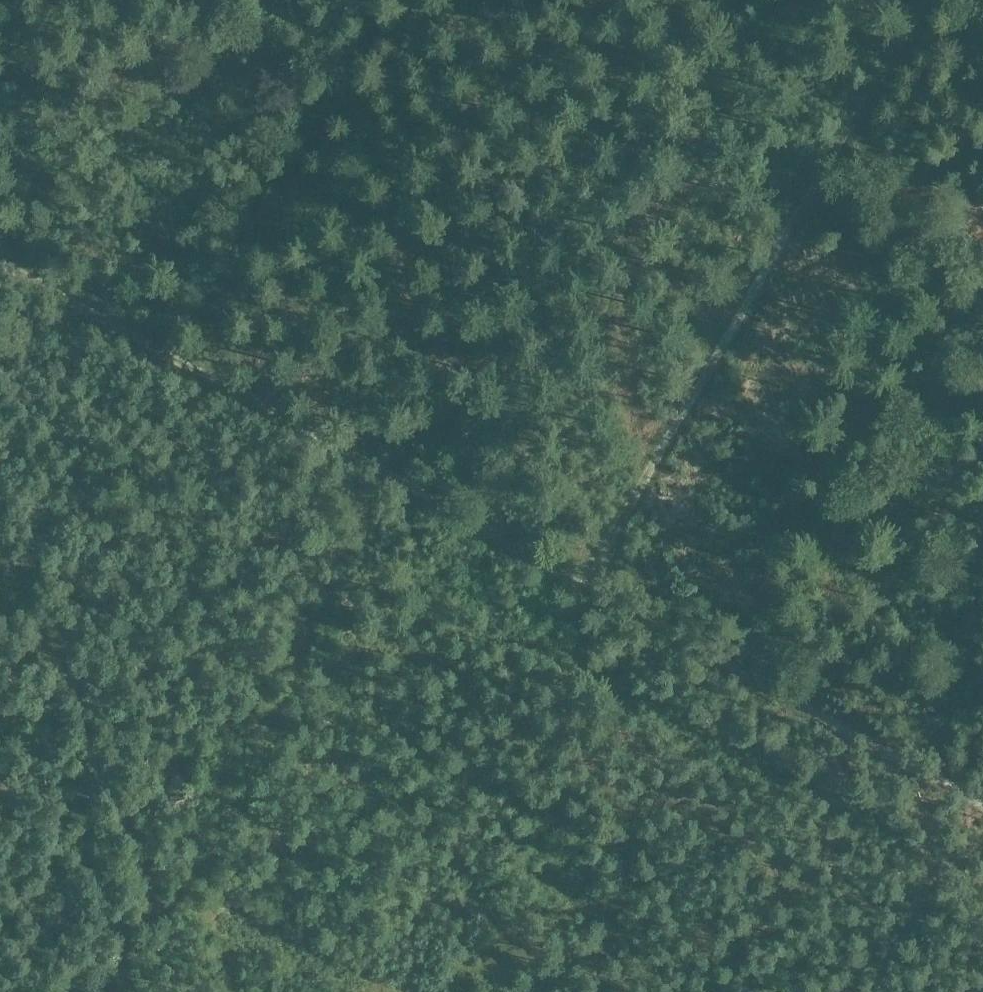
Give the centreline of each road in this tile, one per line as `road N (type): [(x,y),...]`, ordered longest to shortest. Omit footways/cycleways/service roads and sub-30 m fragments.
road 1 (track): [(982,802),(0,264)]
road 2 (track): [(926,0),(583,580)]

